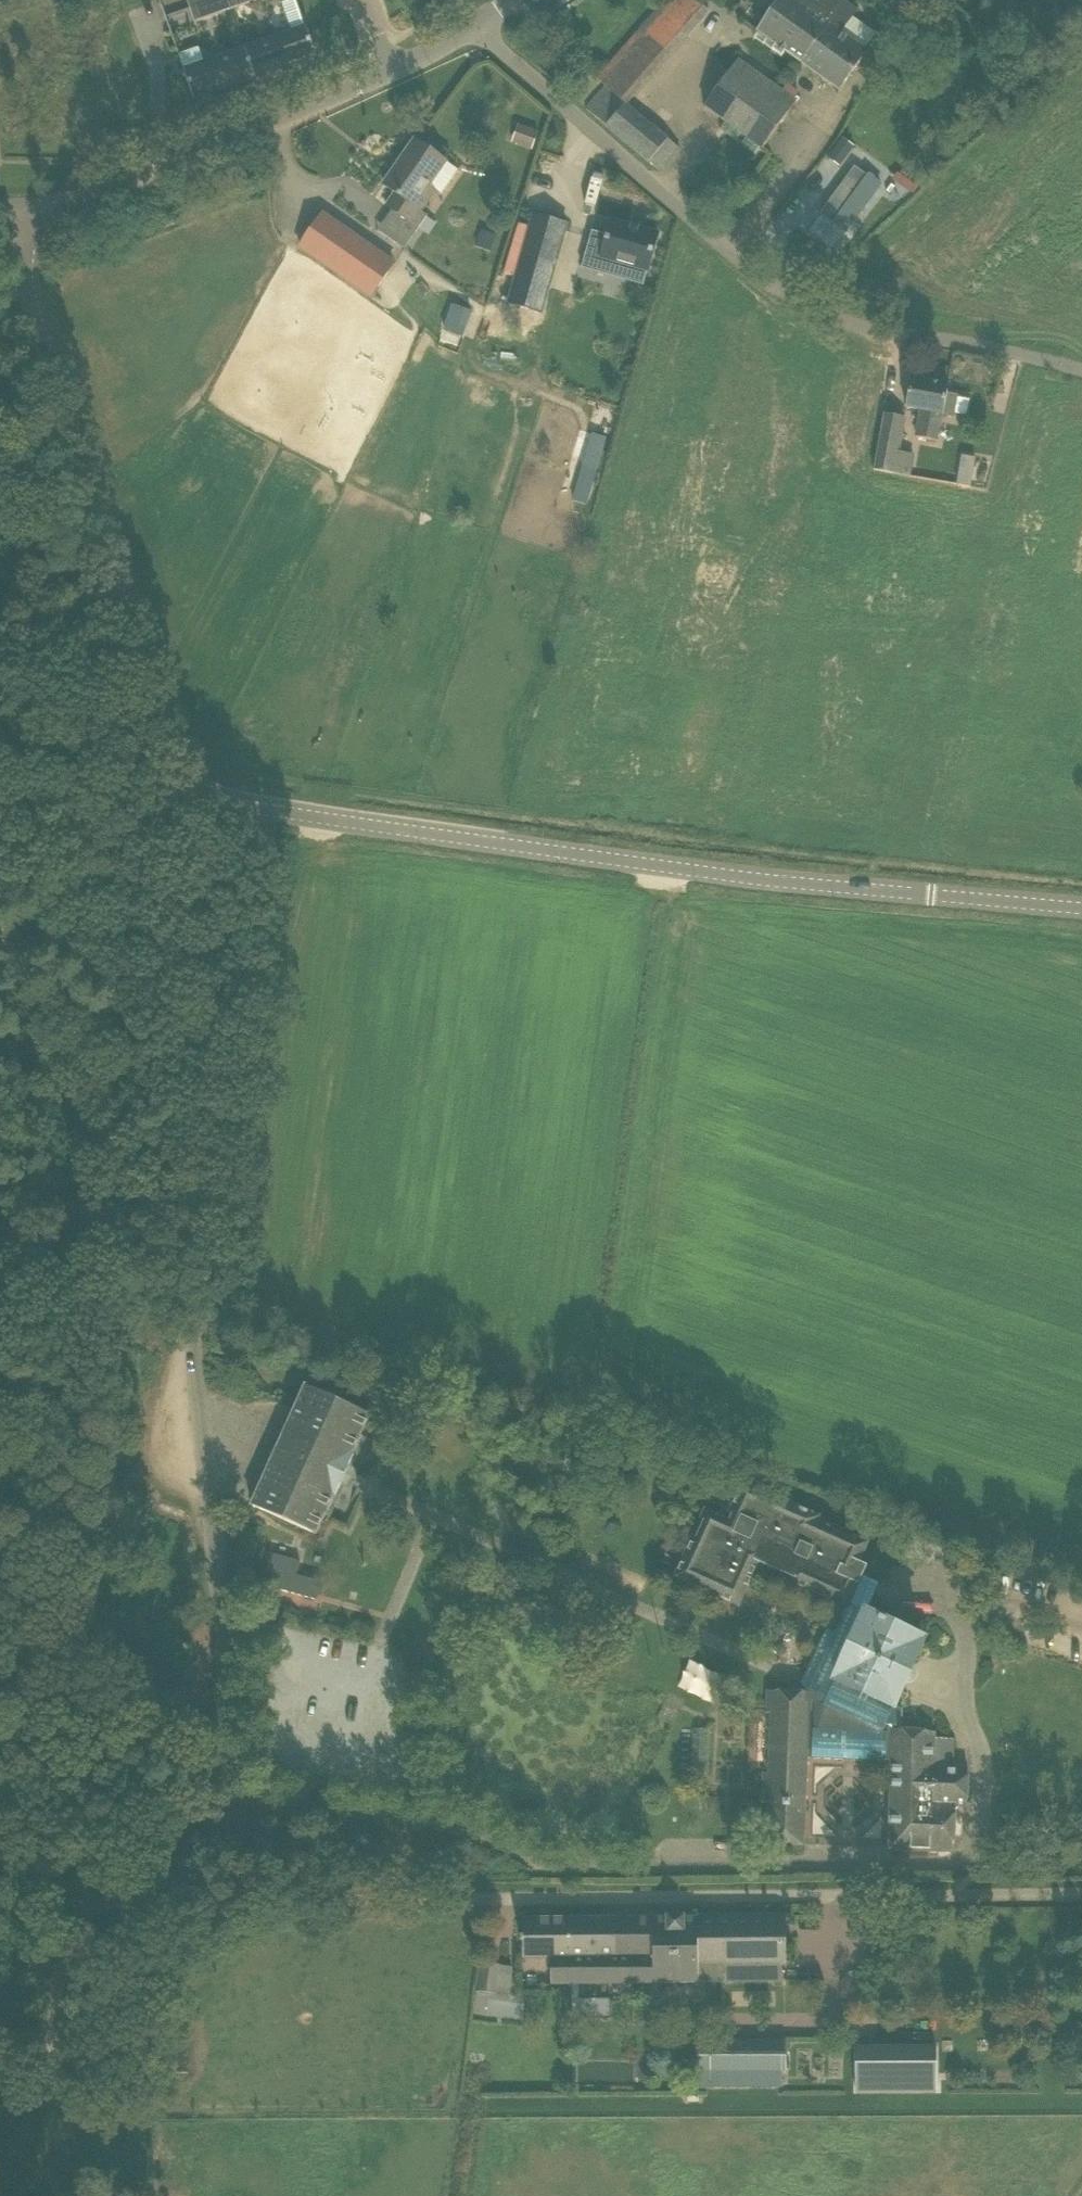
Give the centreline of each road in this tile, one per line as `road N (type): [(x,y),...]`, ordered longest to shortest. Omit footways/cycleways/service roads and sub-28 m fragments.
road 1 (unclassified): [(18,239),(183,762),(201,786),(239,803),(463,838),(906,894)]
road 2 (unclassified): [(1081,1898),(375,1899)]
road 3 (residential): [(992,352),(827,315),(779,289),(472,30)]
road 4 (residential): [(1054,367),(906,894)]
road 5 (residential): [(23,225),(390,72)]
road 6 (track): [(375,1899),(0,1904)]
road 7 (residential): [(1070,85),(1054,367)]
road 8 (unclassified): [(906,894),(1081,909)]

